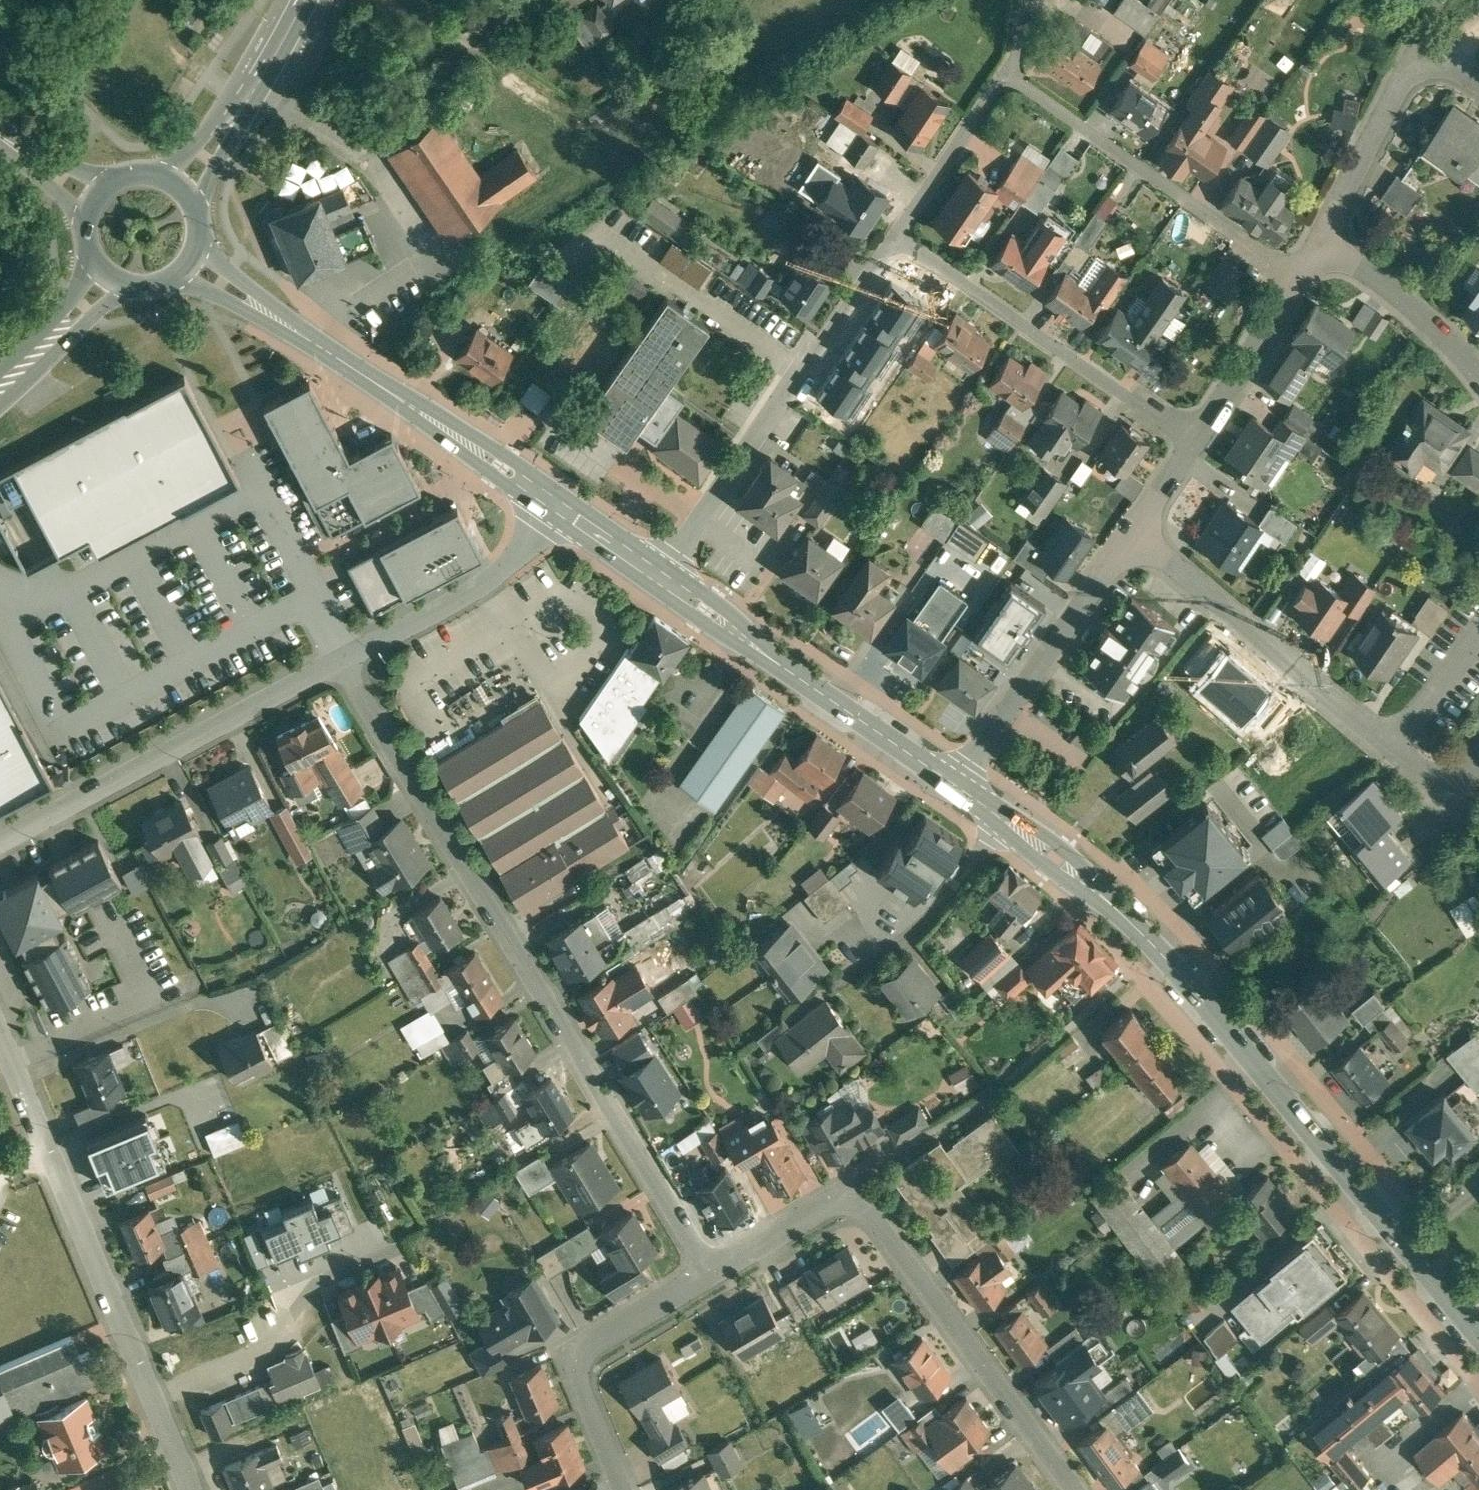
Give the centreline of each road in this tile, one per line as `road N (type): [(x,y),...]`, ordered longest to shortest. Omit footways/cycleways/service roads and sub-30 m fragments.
road 1 (residential): [(710,1270),(340,661)]
road 2 (primary): [(1004,820),(1101,894),(1156,949),(1478,1337)]
road 3 (residential): [(896,226),(1008,74),(1297,278)]
road 4 (residential): [(1076,1489),(864,1203),(847,1196),(827,1201),(710,1270)]
road 5 (residential): [(193,1489),(0,1029)]
road 6 (primary): [(188,259),(561,509)]
road 7 (residential): [(656,575),(896,226)]
road 8 (residential): [(318,599),(262,487),(5,621)]
road 9 (residential): [(5,621),(62,731),(318,599)]
road 10 (residential): [(0,845),(340,661)]
road 11 (residential): [(896,226),(1195,440)]
road 12 (primary): [(656,575),(953,783)]
road 13 (residential): [(1134,532),(1378,737)]
road 14 (residential): [(953,783),(1134,532)]
road 15 (residential): [(624,1489),(586,1400),(583,1365),(602,1335),(710,1270)]
road 16 (residential): [(1319,239),(1418,47),(1478,82)]
road 17 (residential): [(350,655),(524,558),(561,509)]
road 18 (residential): [(1004,820),(939,904),(875,959),(846,931)]
road 19 (secondary): [(177,185),(204,158),(298,0)]
road 20 (residential): [(1478,377),(1389,288),(1319,239)]
road 21 (residential): [(1195,440),(1297,278)]
road 22 (primary): [(0,380),(107,273)]
road 23 (residential): [(1378,737),(1478,625)]

